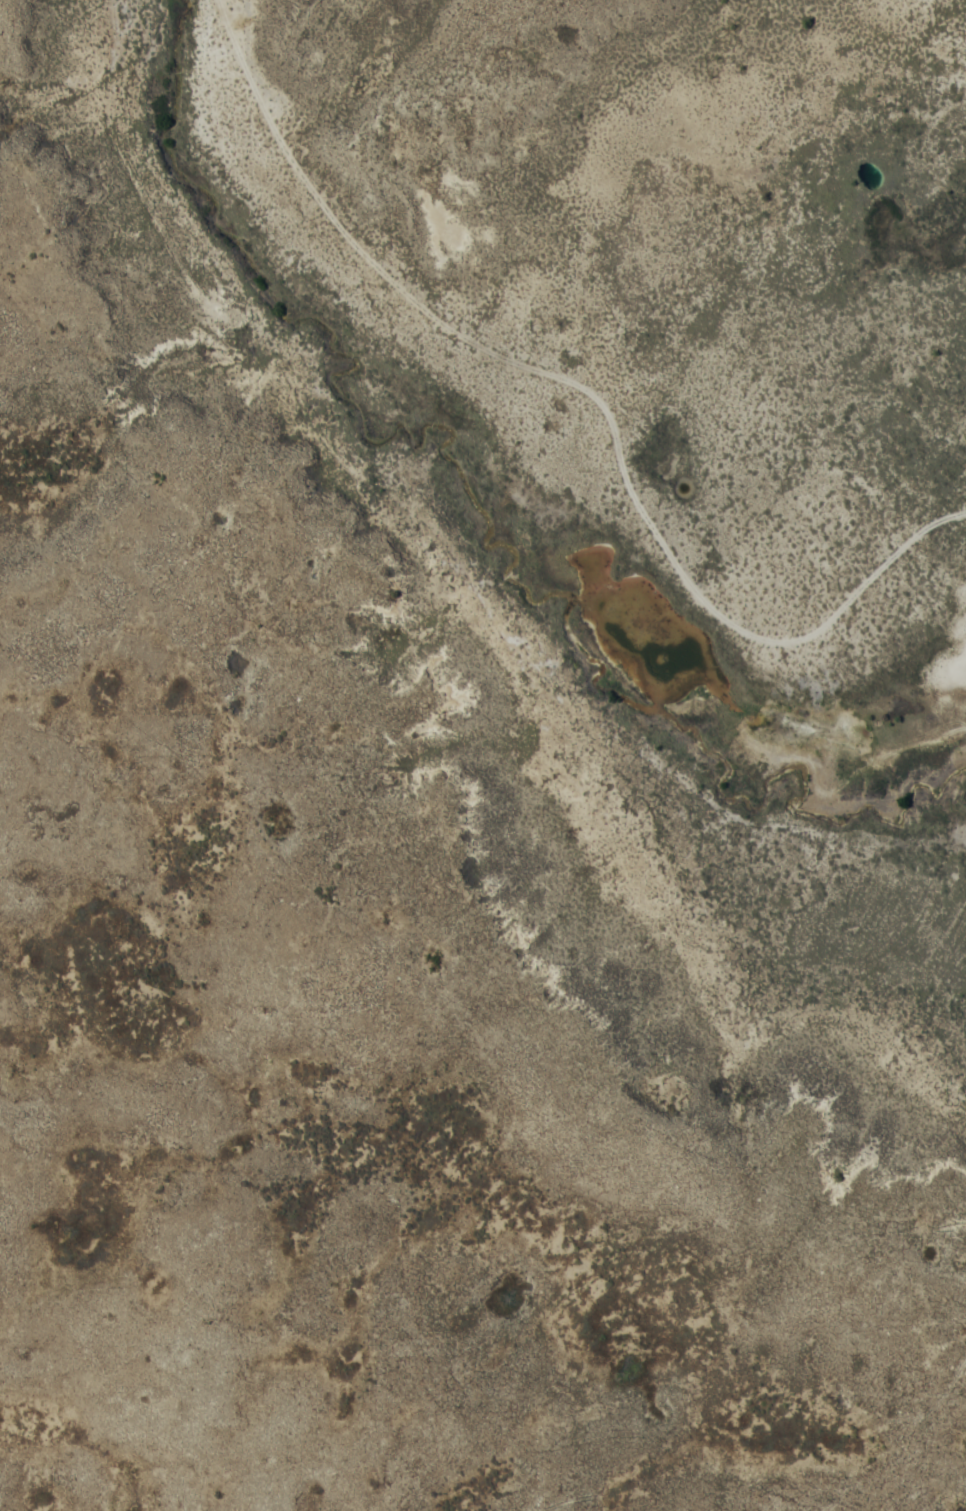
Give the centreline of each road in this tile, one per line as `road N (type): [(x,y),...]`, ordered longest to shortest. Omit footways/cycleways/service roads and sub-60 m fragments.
road 1 (residential): [(965,525),(817,601),(731,570),(659,457),(450,309),(252,89),(210,0)]

